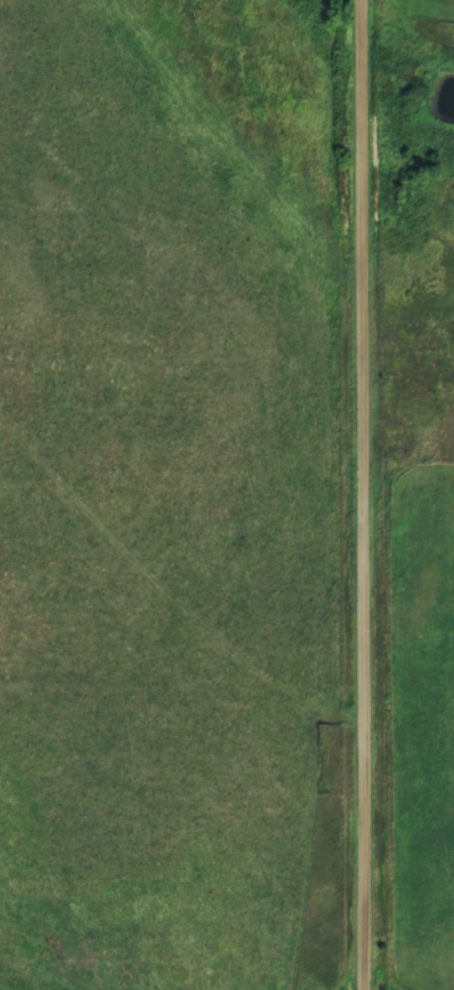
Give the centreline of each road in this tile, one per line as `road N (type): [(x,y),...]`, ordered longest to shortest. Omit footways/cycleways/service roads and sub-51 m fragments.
road 1 (residential): [(364,989),(361,0)]

